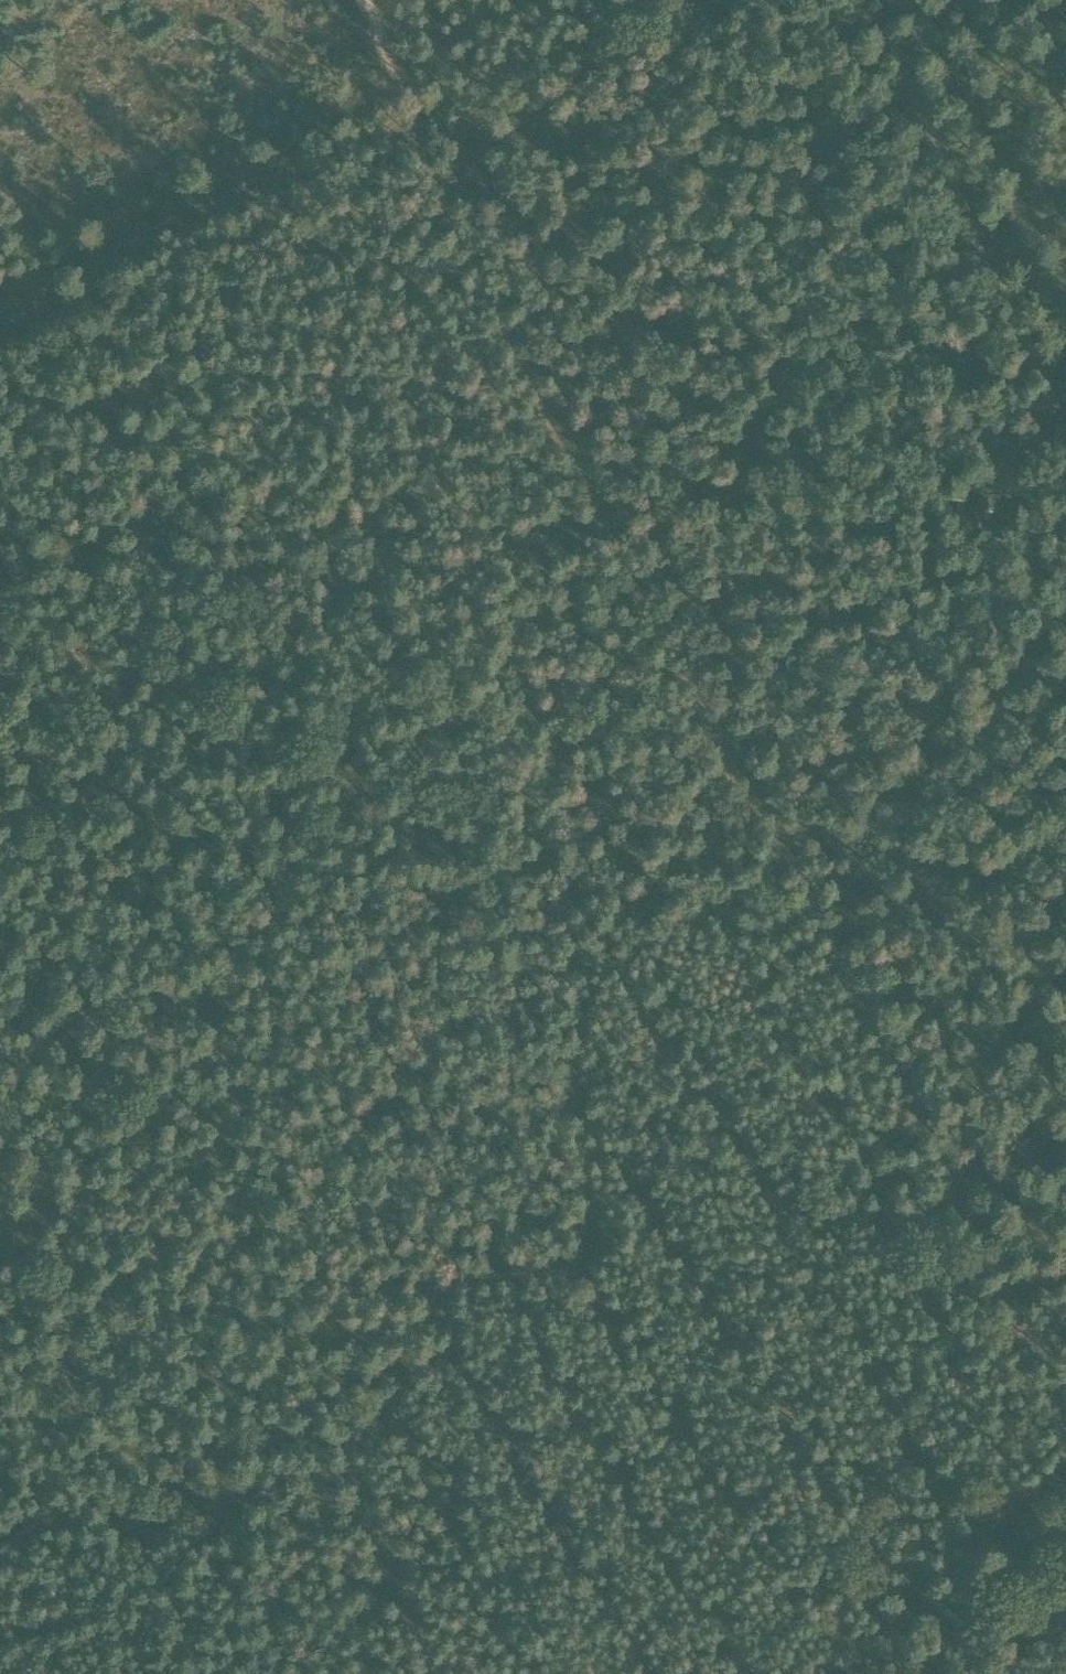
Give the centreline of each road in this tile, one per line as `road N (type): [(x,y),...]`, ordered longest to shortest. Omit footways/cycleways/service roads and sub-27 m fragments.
road 1 (track): [(750,791),(676,837),(593,939),(569,1198),(432,1300),(322,1472),(76,1507),(0,1537)]
road 2 (track): [(750,791),(403,126)]
road 3 (track): [(0,325),(672,0)]
road 4 (track): [(1065,1459),(1032,1360),(750,791)]

